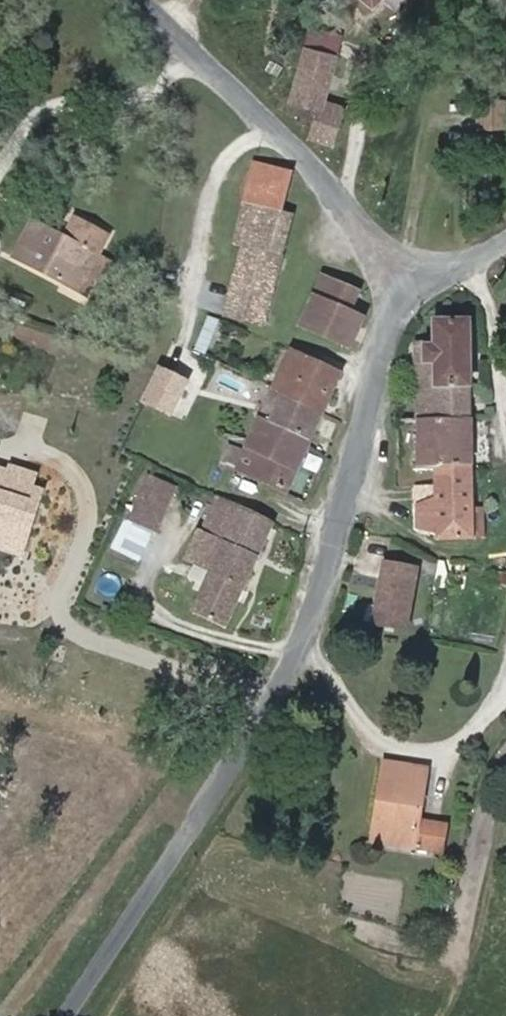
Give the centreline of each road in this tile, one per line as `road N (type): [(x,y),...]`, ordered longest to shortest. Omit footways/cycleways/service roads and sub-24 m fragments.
road 1 (unclassified): [(64,1015),(295,657),(408,285)]
road 2 (unclassified): [(408,285),(304,159),(132,0)]
road 3 (residential): [(460,263),(483,291),(505,419)]

